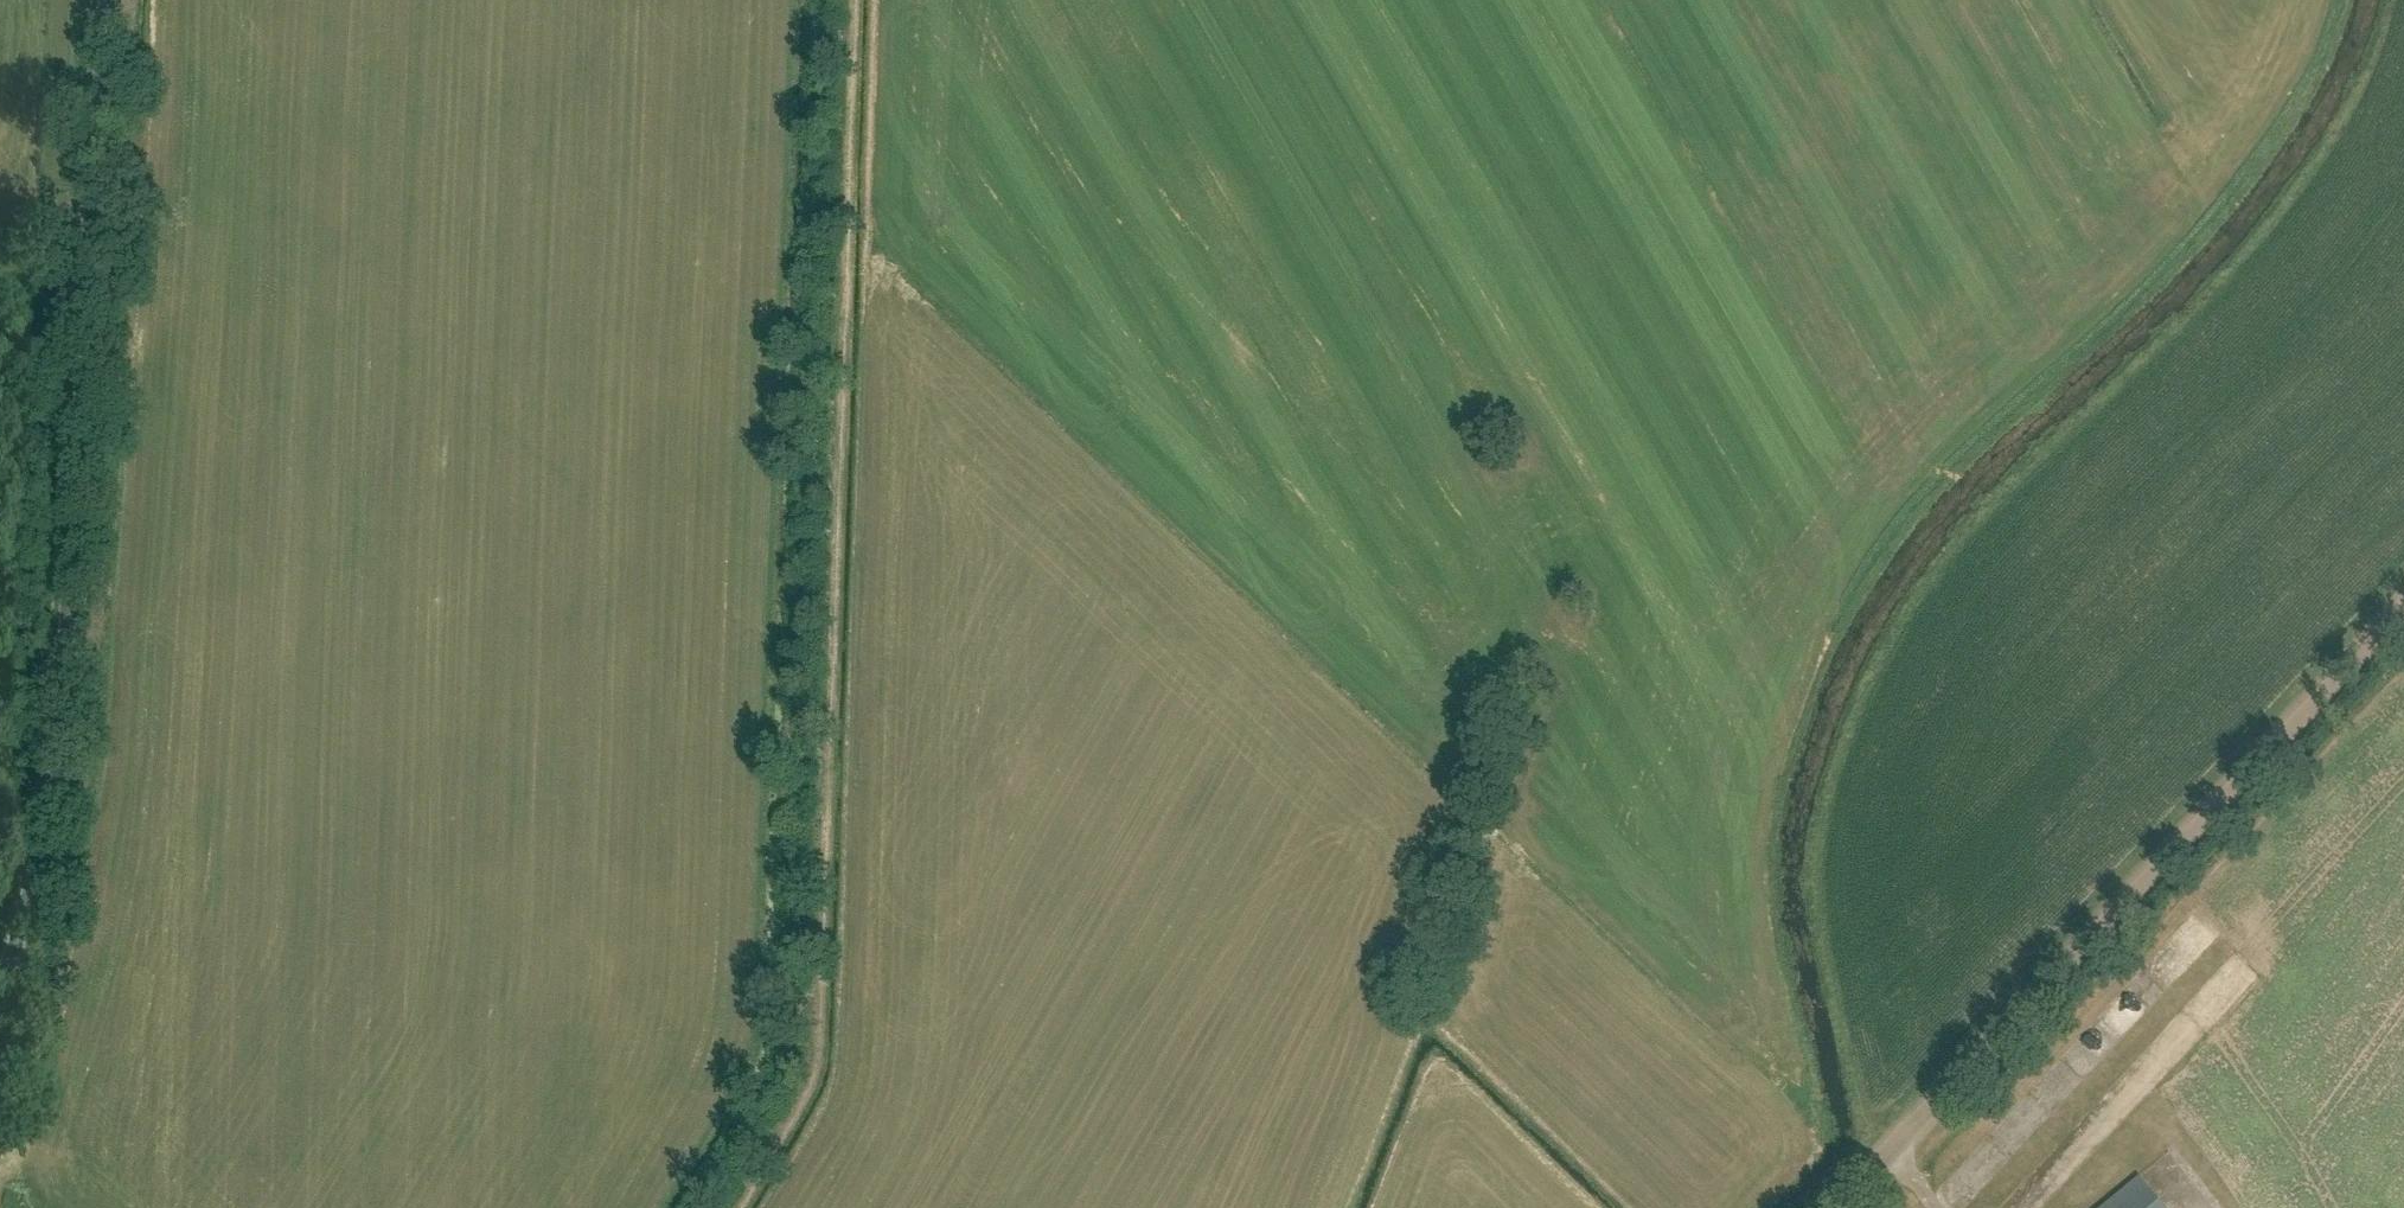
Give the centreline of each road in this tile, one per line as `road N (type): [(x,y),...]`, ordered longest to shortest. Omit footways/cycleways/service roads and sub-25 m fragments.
road 1 (unclassified): [(0,992),(52,796),(108,0)]
road 2 (unclassified): [(2403,606),(1833,1207)]

